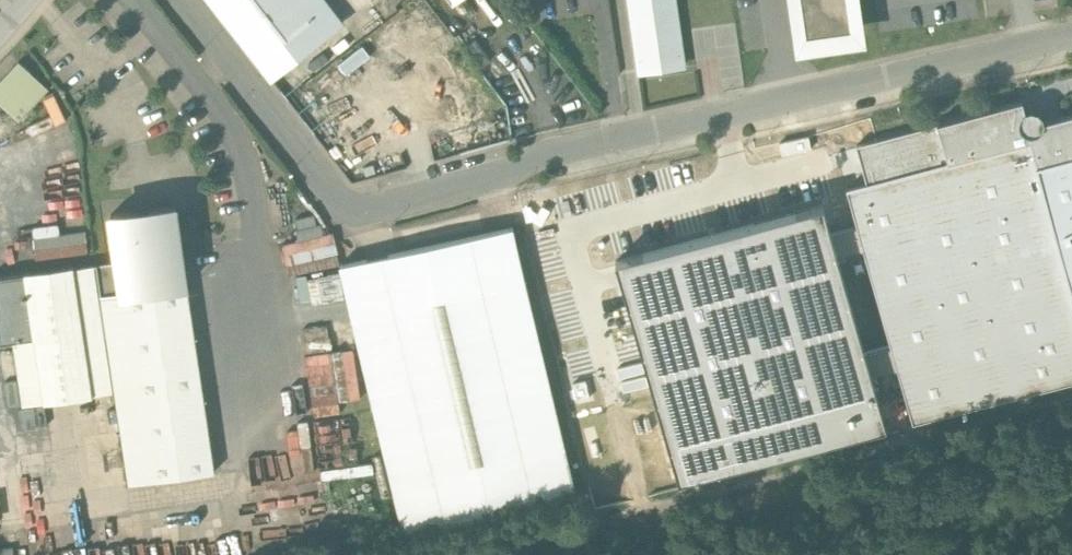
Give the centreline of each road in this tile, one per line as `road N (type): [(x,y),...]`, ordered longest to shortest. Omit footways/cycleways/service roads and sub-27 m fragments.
road 1 (unclassified): [(1071,44),(362,208),(331,195),(177,0)]

